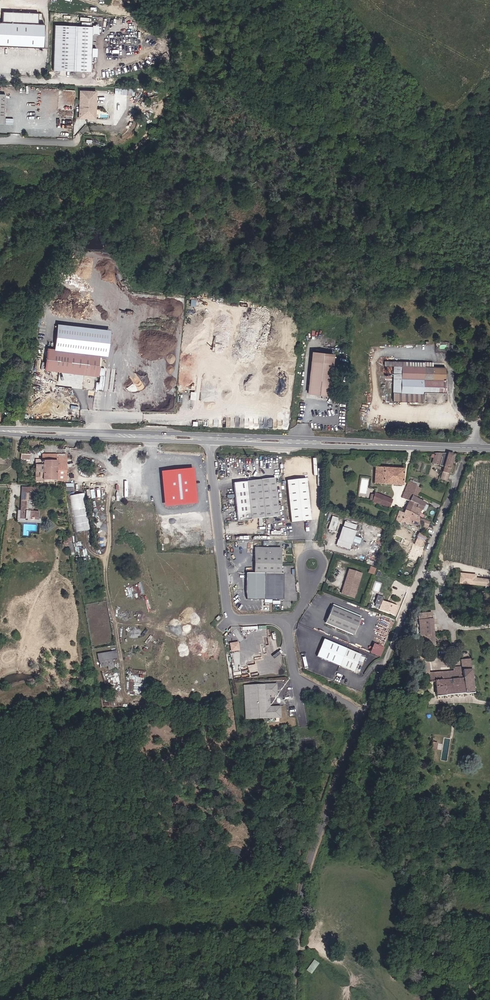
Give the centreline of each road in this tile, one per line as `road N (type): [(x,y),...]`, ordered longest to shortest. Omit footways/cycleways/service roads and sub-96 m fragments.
road 1 (residential): [(364,714),(297,677),(287,620),(230,615),(211,443)]
road 2 (unclassified): [(295,999),(313,849),(364,714)]
road 3 (unclassified): [(364,714),(467,448)]
road 4 (secondary): [(0,432),(211,443)]
road 5 (secondary): [(211,435),(0,429)]
road 6 (secondary): [(411,445),(211,435)]
road 7 (secondary): [(211,443),(411,445)]

